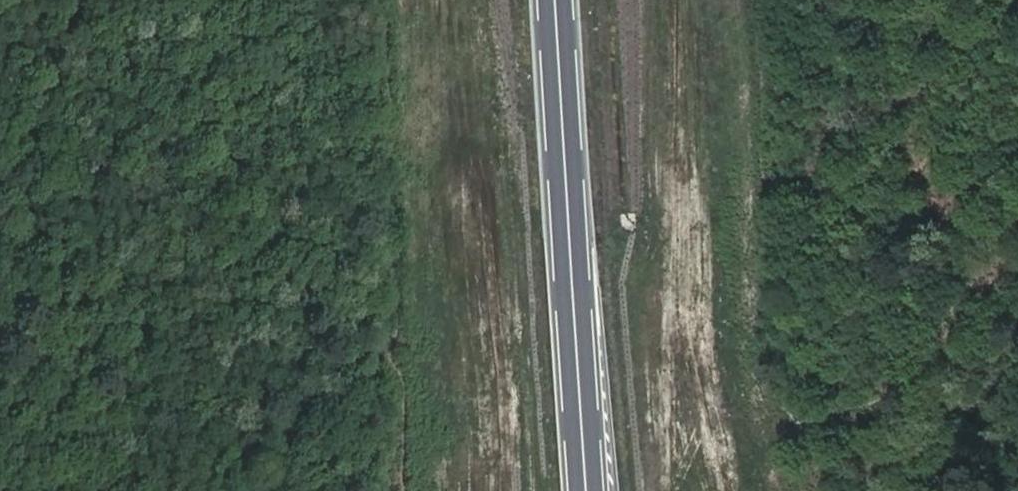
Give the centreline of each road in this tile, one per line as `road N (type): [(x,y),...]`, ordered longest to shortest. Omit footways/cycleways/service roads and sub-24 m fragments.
road 1 (primary): [(595,490),(563,0)]

